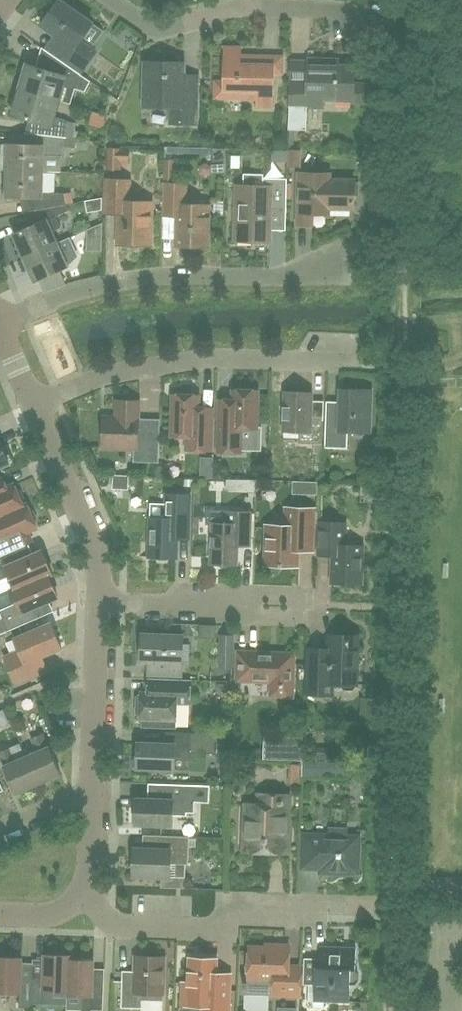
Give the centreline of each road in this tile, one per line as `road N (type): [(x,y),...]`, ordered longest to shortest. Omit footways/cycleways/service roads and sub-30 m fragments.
road 1 (track): [(412,0),(387,1010)]
road 2 (residential): [(1,324),(73,293),(125,281),(348,277)]
road 3 (residential): [(35,405),(104,377),(212,359),(353,364)]
road 4 (residential): [(380,905),(243,912),(206,930),(123,927),(87,898)]
road 5 (residential): [(362,43),(363,10),(243,7),(163,31),(111,0)]
road 6 (residential): [(100,601),(96,552),(35,405)]
road 7 (residential): [(93,790),(100,601)]
road 8 (residential): [(235,605),(247,617),(288,620),(301,606),(288,593),(247,597)]
road 9 (residential): [(235,605),(100,601)]

